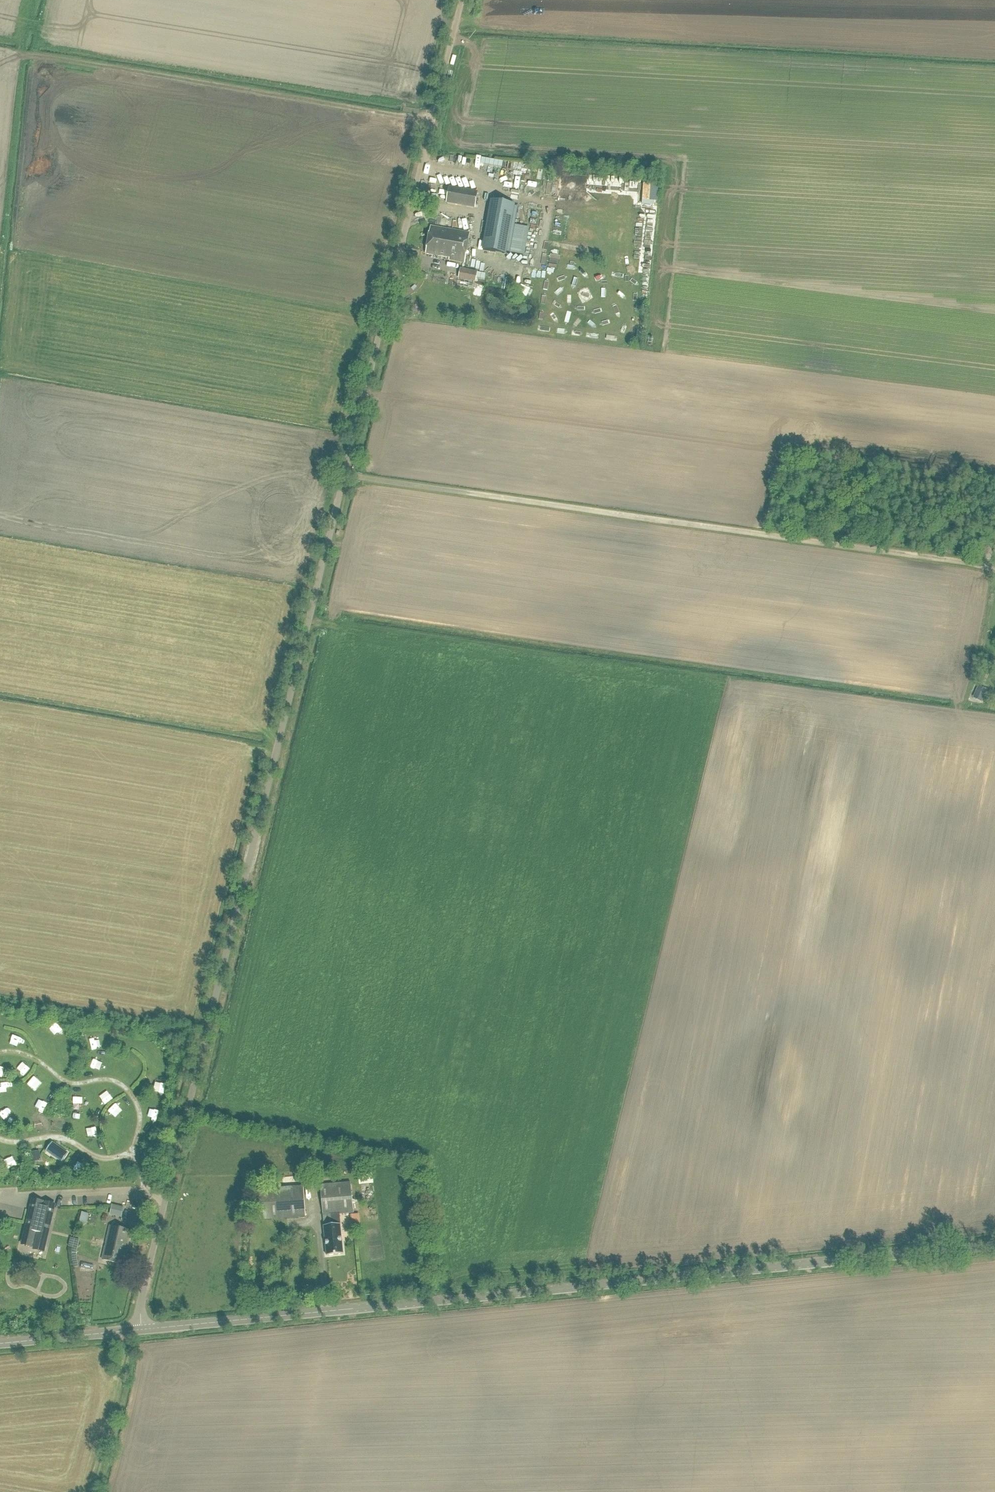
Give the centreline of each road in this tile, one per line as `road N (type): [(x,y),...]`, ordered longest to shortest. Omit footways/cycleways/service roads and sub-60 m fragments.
road 1 (unclassified): [(134,1330),(463,0)]
road 2 (tertiary): [(994,1246),(134,1330)]
road 3 (track): [(432,124),(28,58)]
road 4 (track): [(134,1330),(92,1491)]
road 5 (tertiary): [(134,1330),(0,1343)]

